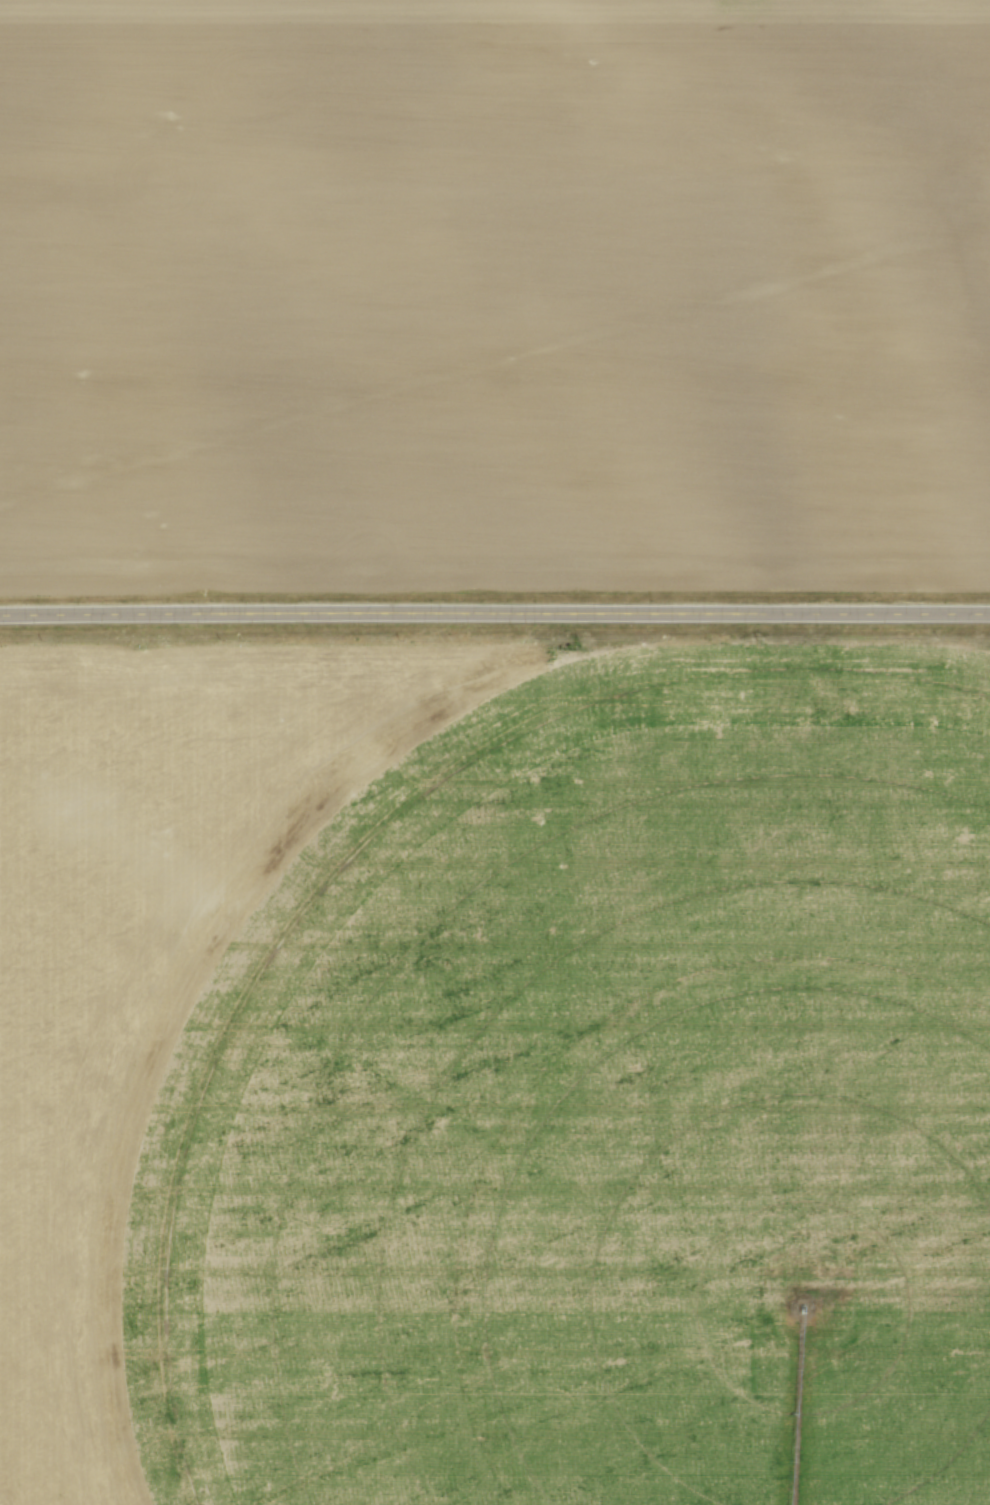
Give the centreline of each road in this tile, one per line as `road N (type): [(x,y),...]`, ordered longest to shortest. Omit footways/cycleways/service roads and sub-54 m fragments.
road 1 (primary): [(989,612),(0,615)]

